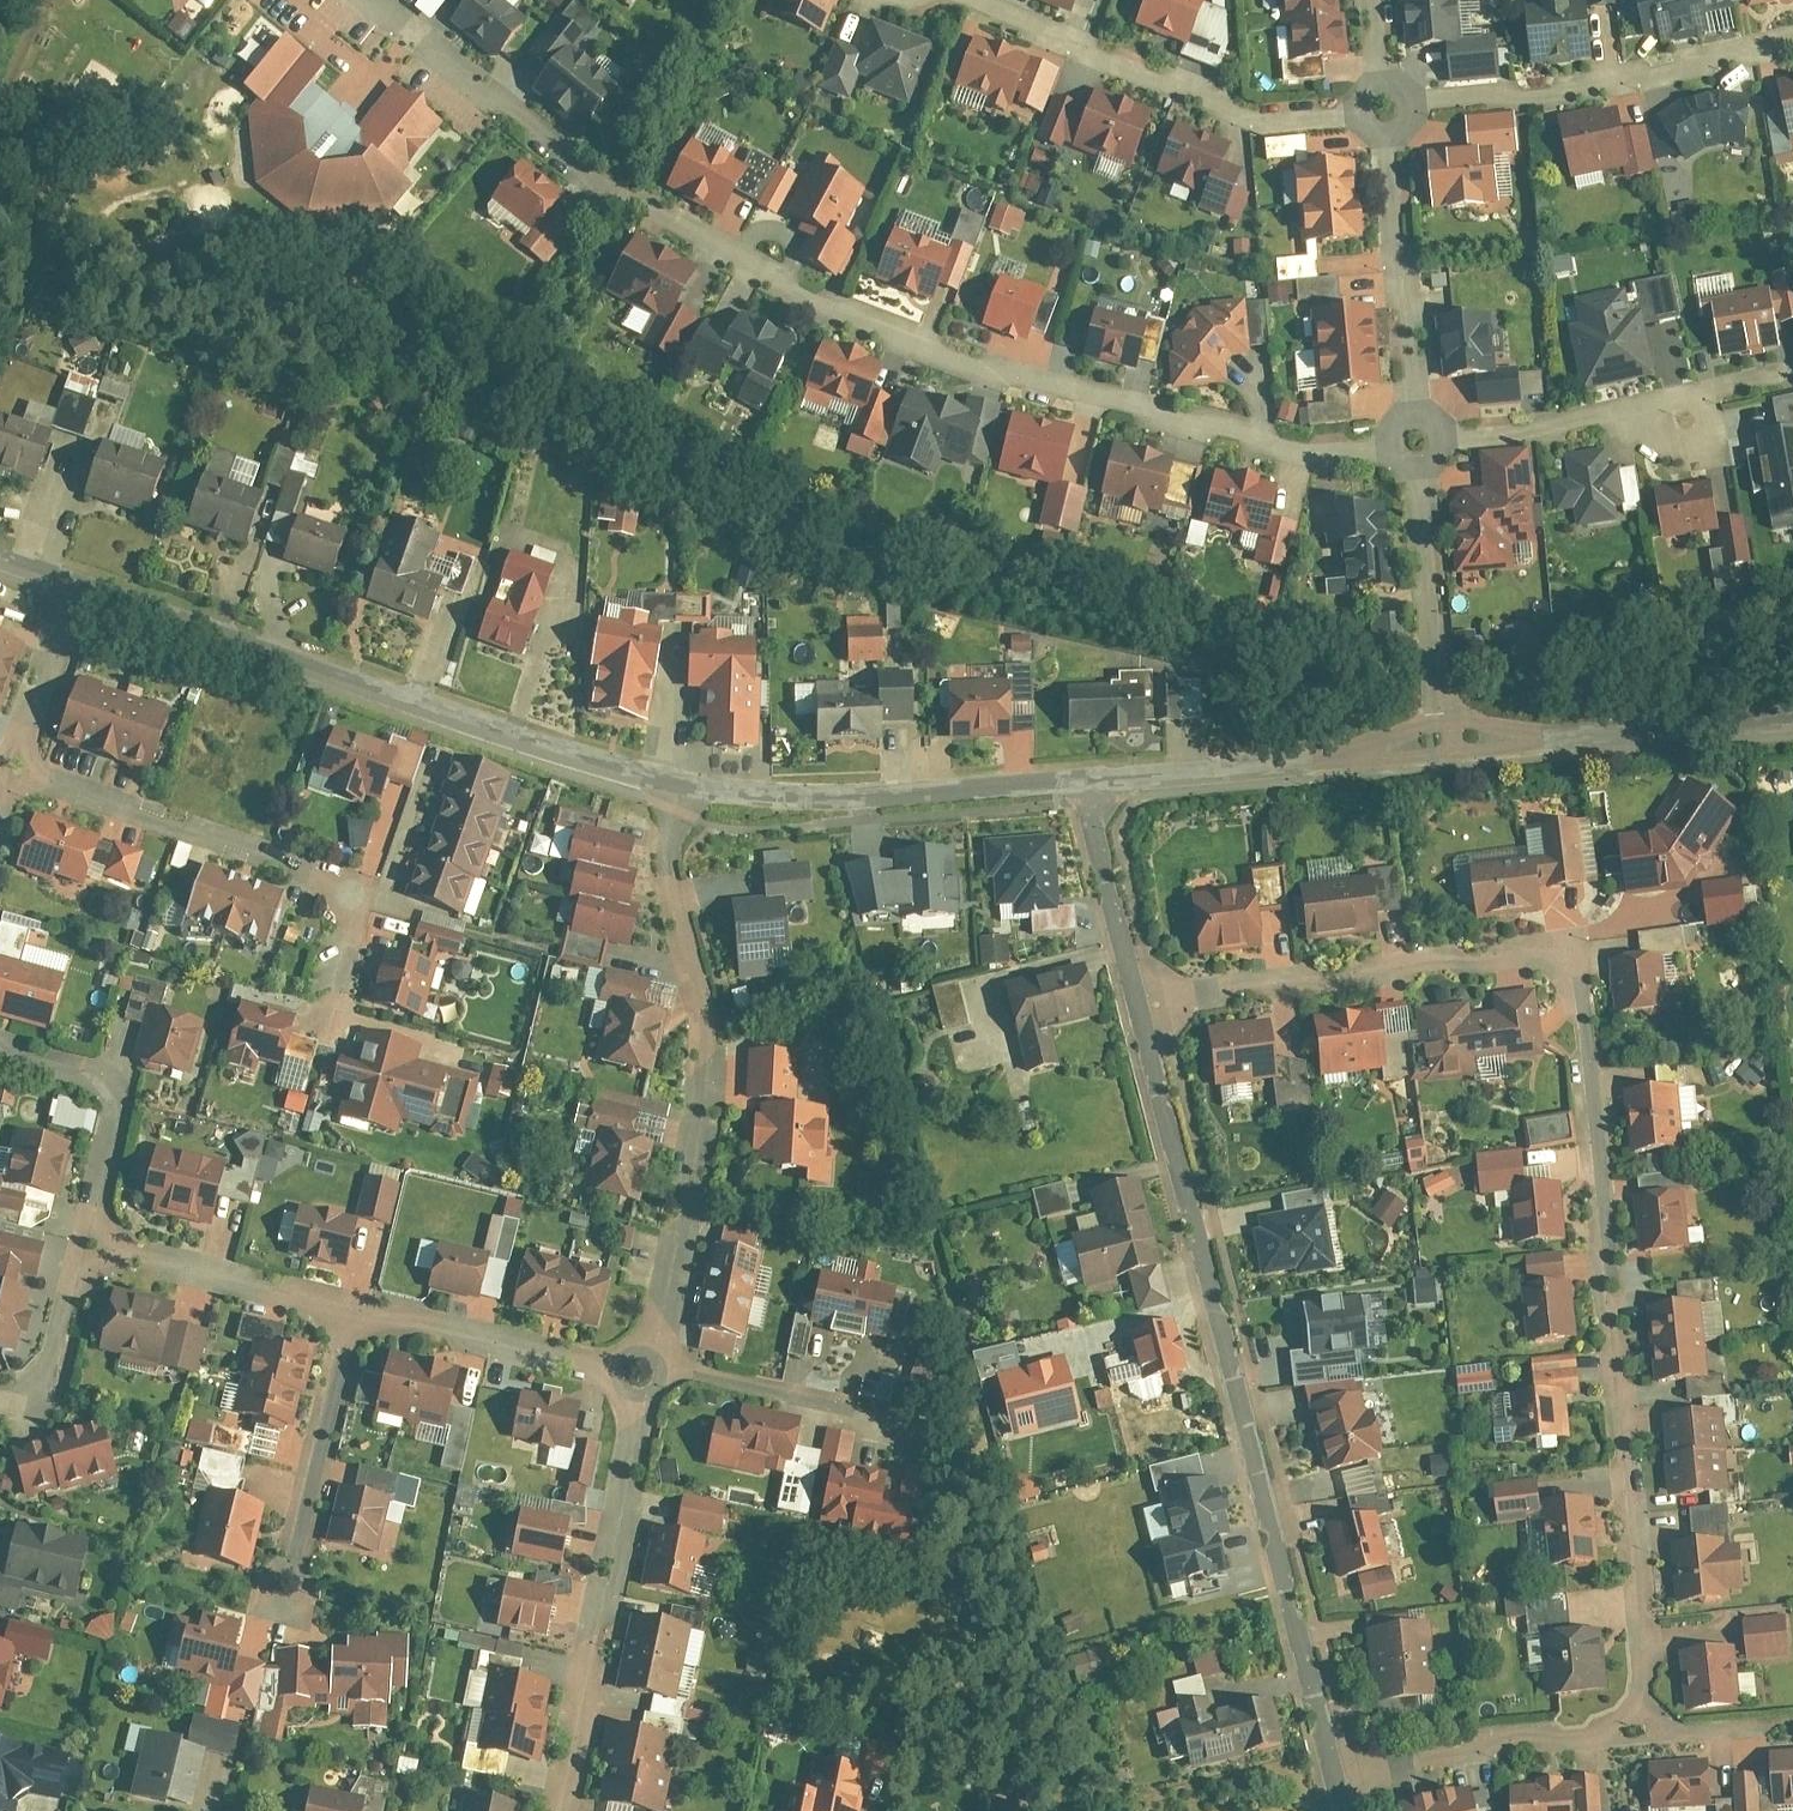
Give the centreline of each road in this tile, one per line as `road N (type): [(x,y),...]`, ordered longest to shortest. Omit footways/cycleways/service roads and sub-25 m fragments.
road 1 (residential): [(1139,1009),(1558,957),(1591,974),(1644,1710),(1608,1737),(1338,1783)]
road 2 (residential): [(359,0),(614,203),(930,359),(1305,461),(1422,447)]
road 3 (residential): [(1338,1783),(1139,1009)]
road 4 (residential): [(69,578),(677,791)]
road 5 (residential): [(677,791),(670,821),(708,1041),(702,1120),(653,1379)]
road 6 (residential): [(10,777),(302,869),(351,896),(367,924),(337,1034)]
road 7 (residential): [(1385,114),(1256,129),(970,0)]
road 8 (residential): [(653,1379),(561,1810)]
road 9 (residential): [(677,791),(897,798),(1090,780)]
road 10 (residential): [(1385,114),(1529,104),(1792,48)]
road 11 (residential): [(1090,780),(1450,754)]
road 12 (residential): [(1450,754),(1792,731)]
road 13 (residential): [(1422,447),(1385,114)]
road 14 (residential): [(344,1319),(277,1628)]
road 15 (residential): [(344,1319),(653,1379)]
road 16 (residential): [(1450,754),(1422,447)]
road 17 (residential): [(93,1246),(120,1099),(99,1079),(0,1052)]
road 18 (residential): [(1422,447),(1490,445),(1609,420),(1688,428)]
road 19 (residential): [(93,1246),(344,1319)]
road 20 (residential): [(1139,1009),(1090,780)]
road 21 (residential): [(69,578),(10,777)]
road 22 (residential): [(851,1414),(694,1377),(653,1379)]
road 23 (residential): [(0,1402),(48,1385),(93,1246)]

